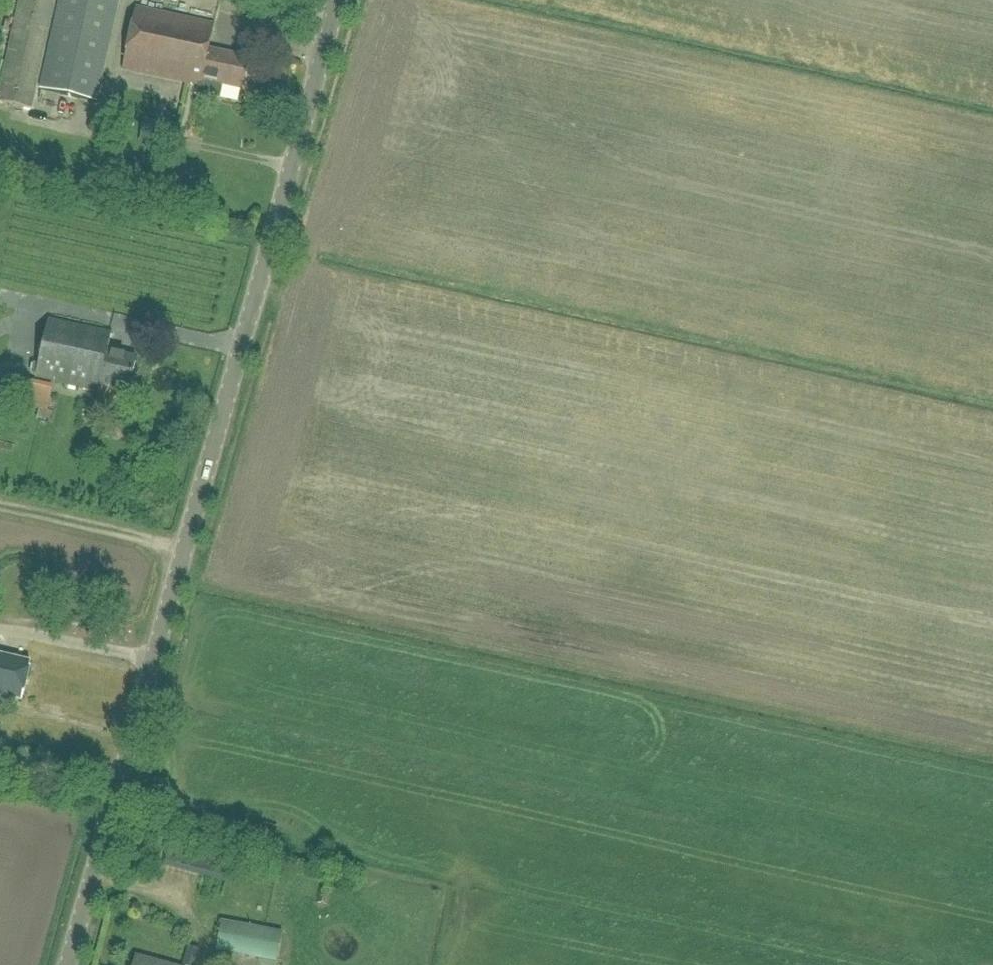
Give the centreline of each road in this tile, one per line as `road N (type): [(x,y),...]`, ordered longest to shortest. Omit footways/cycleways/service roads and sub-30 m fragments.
road 1 (tertiary): [(65,964),(338,0)]

